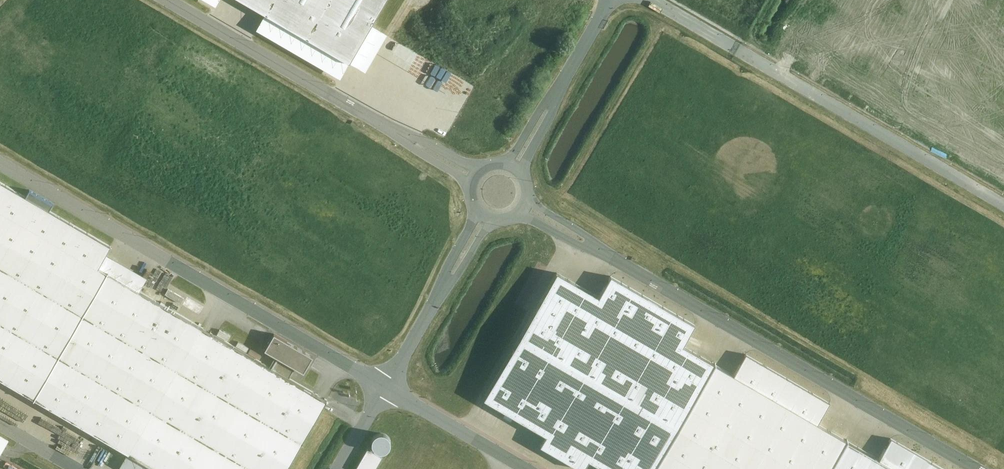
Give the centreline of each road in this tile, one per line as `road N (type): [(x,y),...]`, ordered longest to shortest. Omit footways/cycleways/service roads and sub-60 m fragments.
road 1 (residential): [(0,162),(386,386)]
road 2 (residential): [(975,468),(619,260)]
road 3 (residential): [(650,0),(1003,207)]
road 4 (residential): [(371,117),(169,0)]
road 5 (residential): [(386,386),(530,468)]
road 6 (residential): [(482,170),(371,117)]
road 7 (residential): [(371,117),(472,185)]

